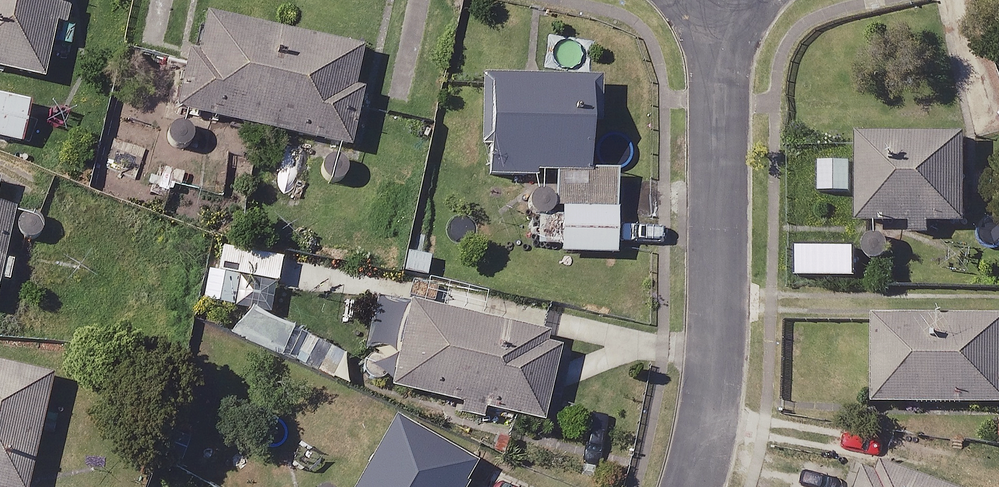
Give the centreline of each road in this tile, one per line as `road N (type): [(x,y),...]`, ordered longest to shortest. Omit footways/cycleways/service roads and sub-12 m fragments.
road 1 (residential): [(692,486),(716,394),(718,0)]

